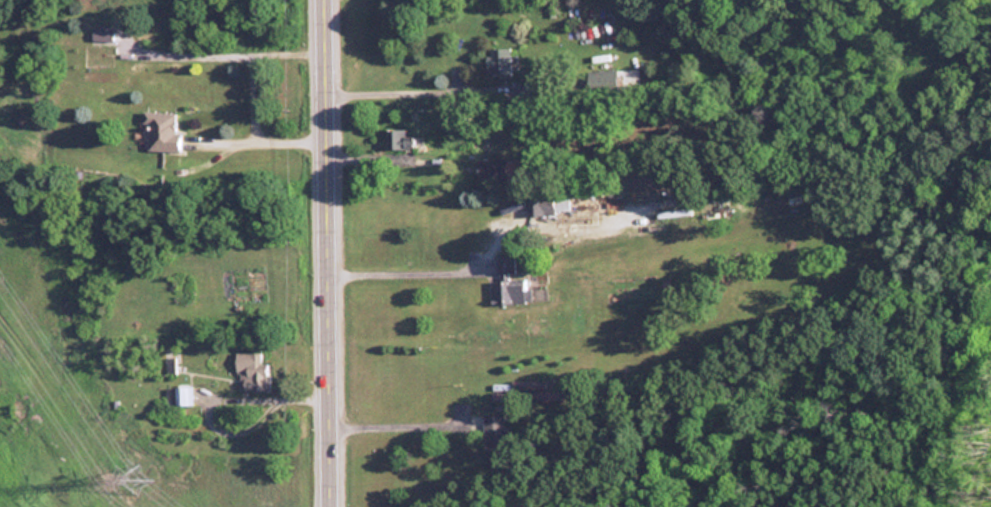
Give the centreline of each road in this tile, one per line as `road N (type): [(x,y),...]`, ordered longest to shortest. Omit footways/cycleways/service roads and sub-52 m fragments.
road 1 (primary): [(334,506),(328,0)]

